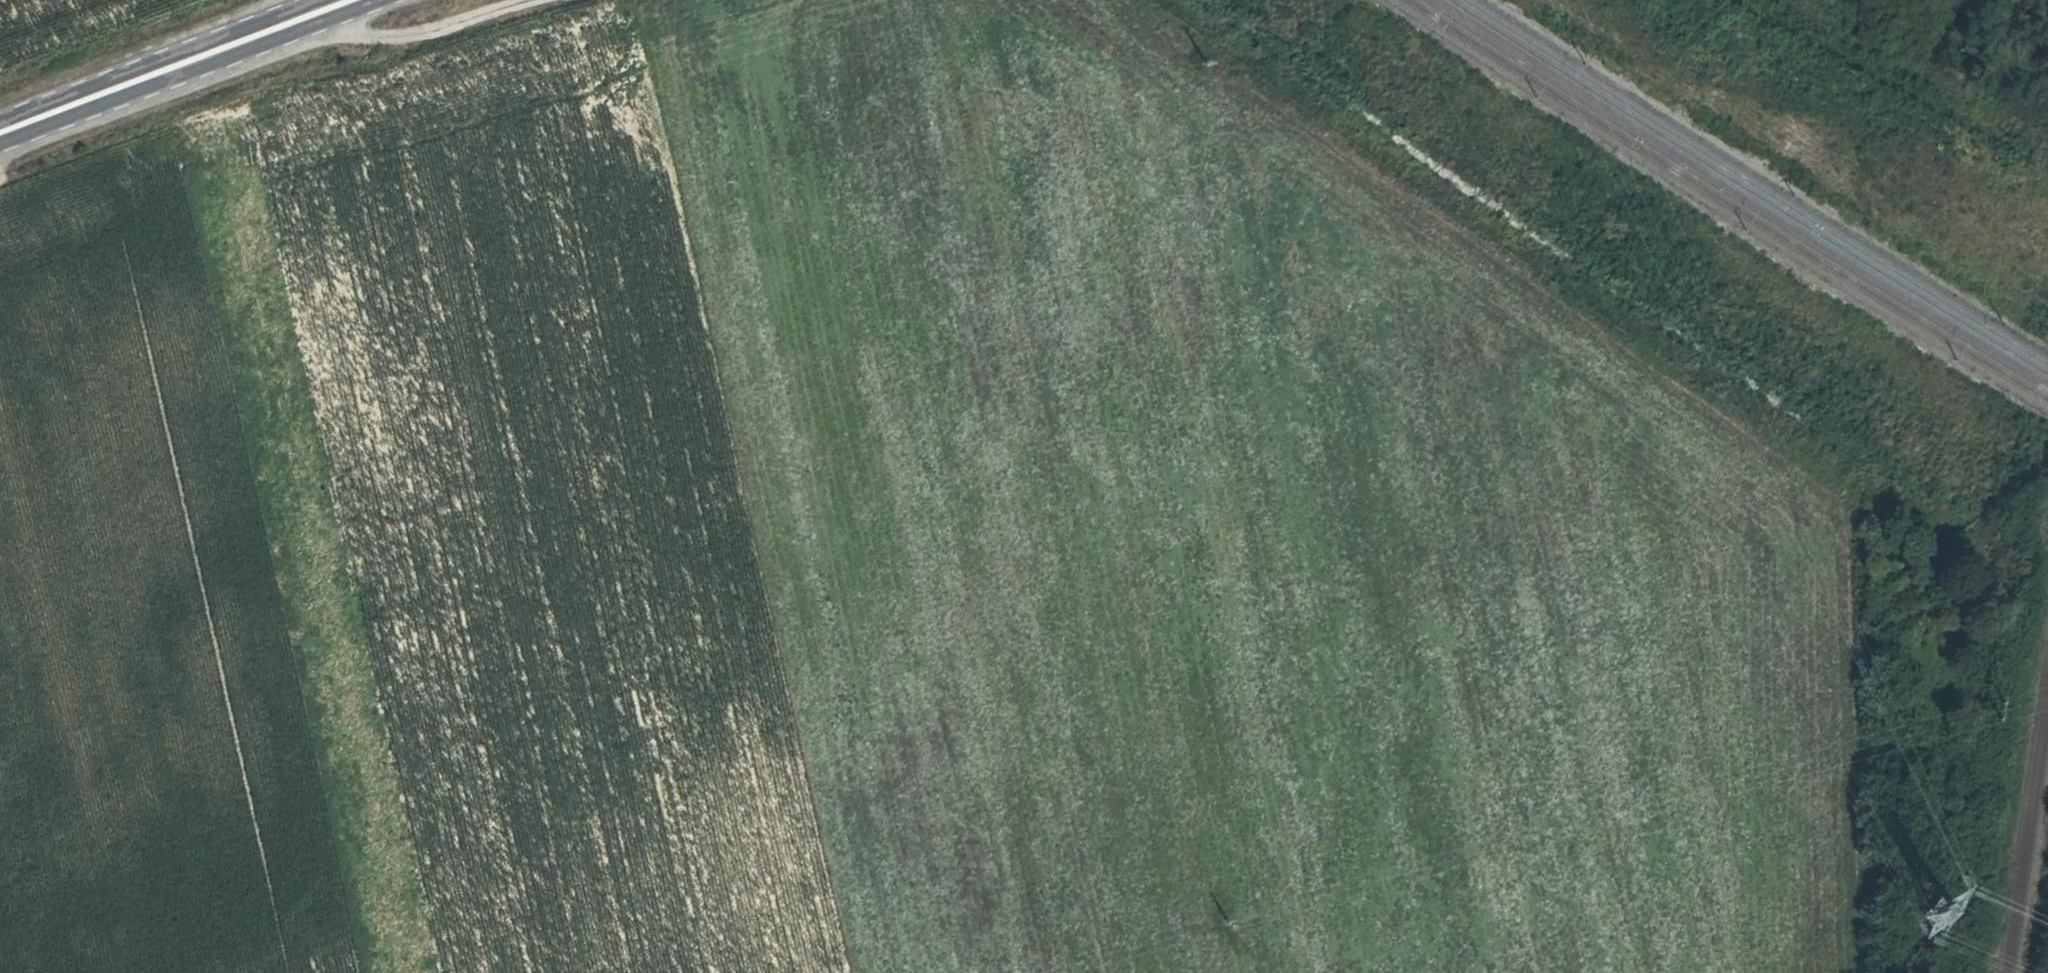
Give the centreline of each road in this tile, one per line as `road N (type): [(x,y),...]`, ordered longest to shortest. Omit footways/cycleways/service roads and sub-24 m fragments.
road 1 (track): [(1860,972),(1844,492)]
road 2 (secondary): [(352,0),(0,134)]

